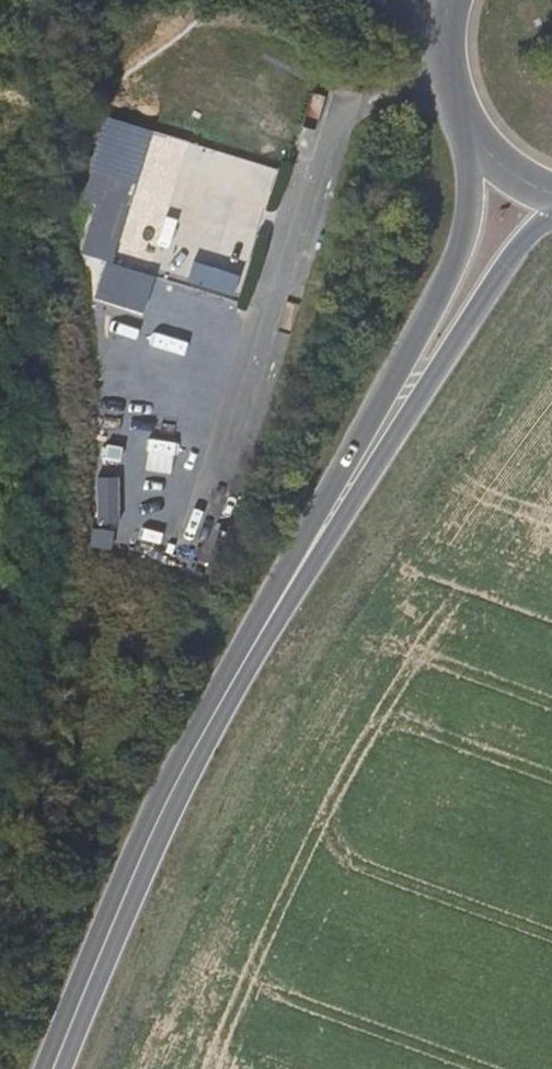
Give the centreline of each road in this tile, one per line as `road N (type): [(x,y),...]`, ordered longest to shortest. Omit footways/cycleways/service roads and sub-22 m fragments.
road 1 (secondary): [(466,137),(472,202),(454,267),(220,703)]
road 2 (secondary): [(220,703),(535,229),(551,222)]
road 3 (secondary): [(220,703),(157,825),(55,1068)]

